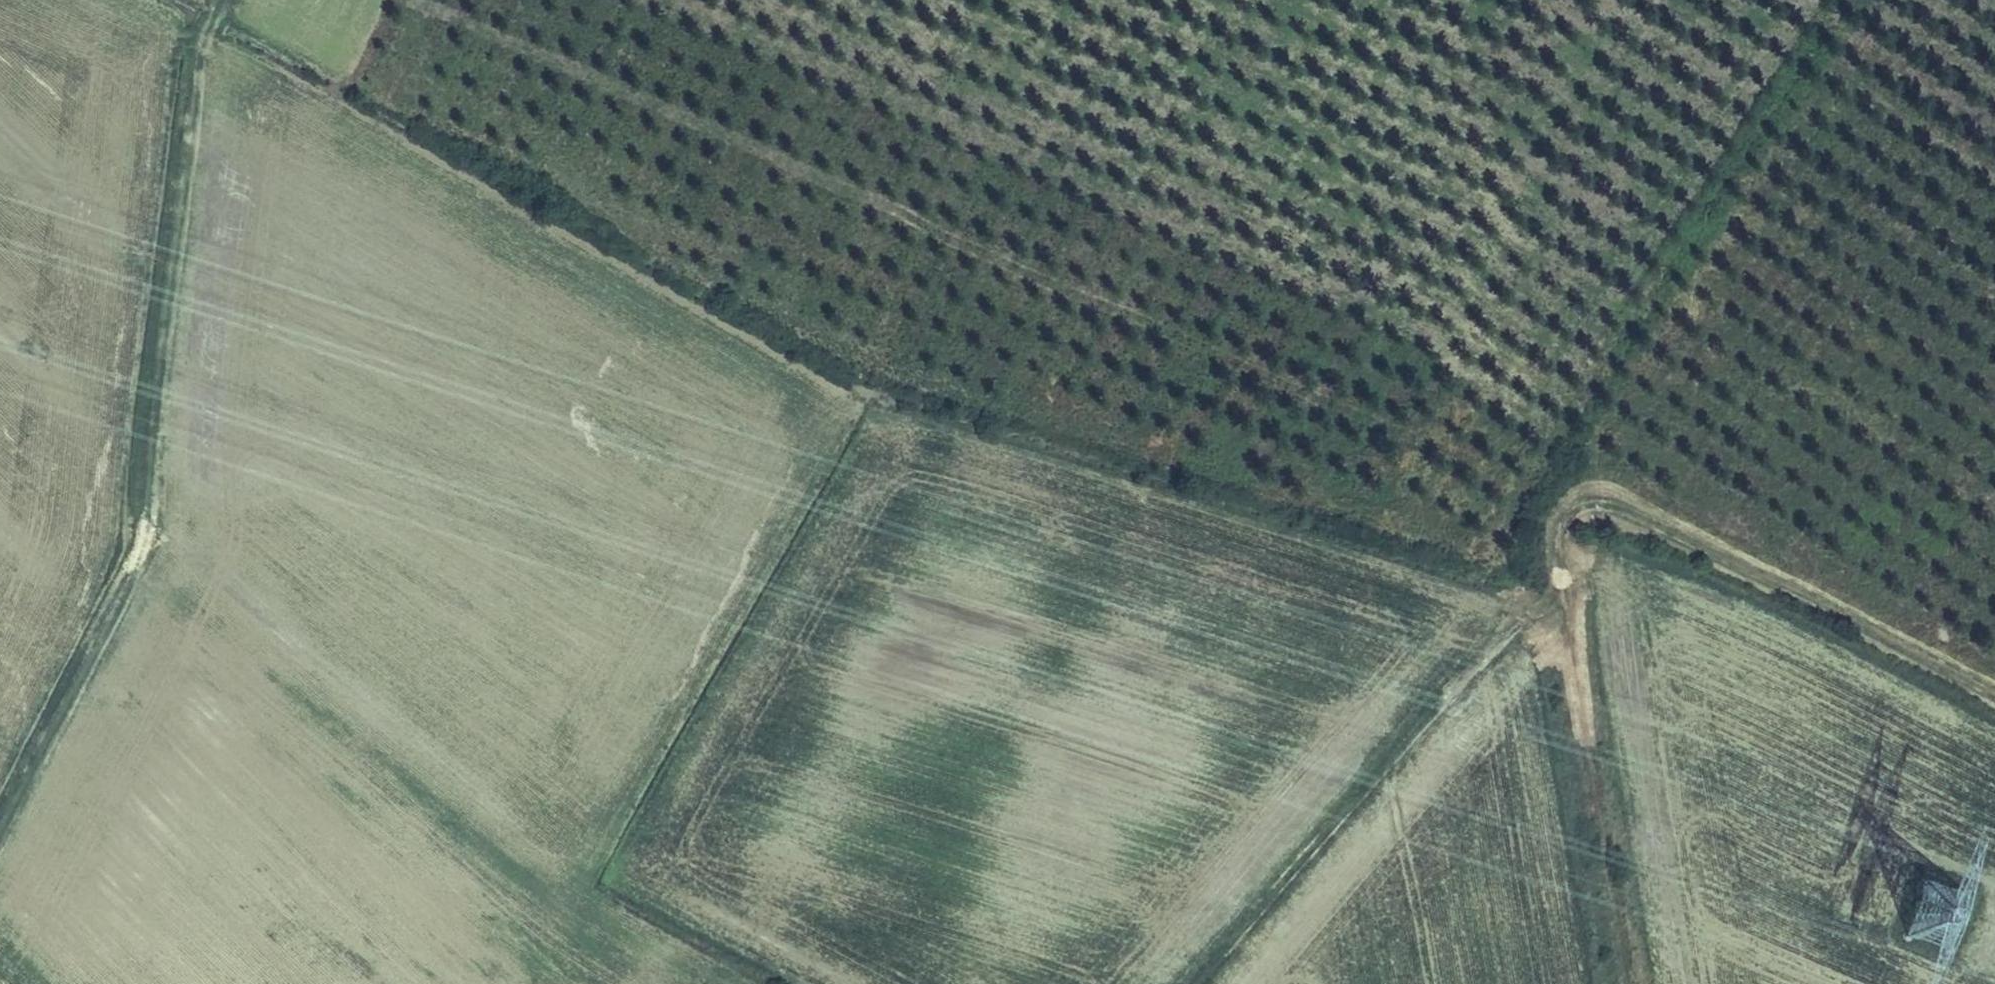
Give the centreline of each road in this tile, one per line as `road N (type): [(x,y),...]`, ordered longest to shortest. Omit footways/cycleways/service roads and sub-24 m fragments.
road 1 (track): [(1630,983),(1566,570),(1576,518),(1598,505),(1636,515),(1994,696)]
road 2 (track): [(0,831),(142,559),(159,340),(205,49),(226,0)]

